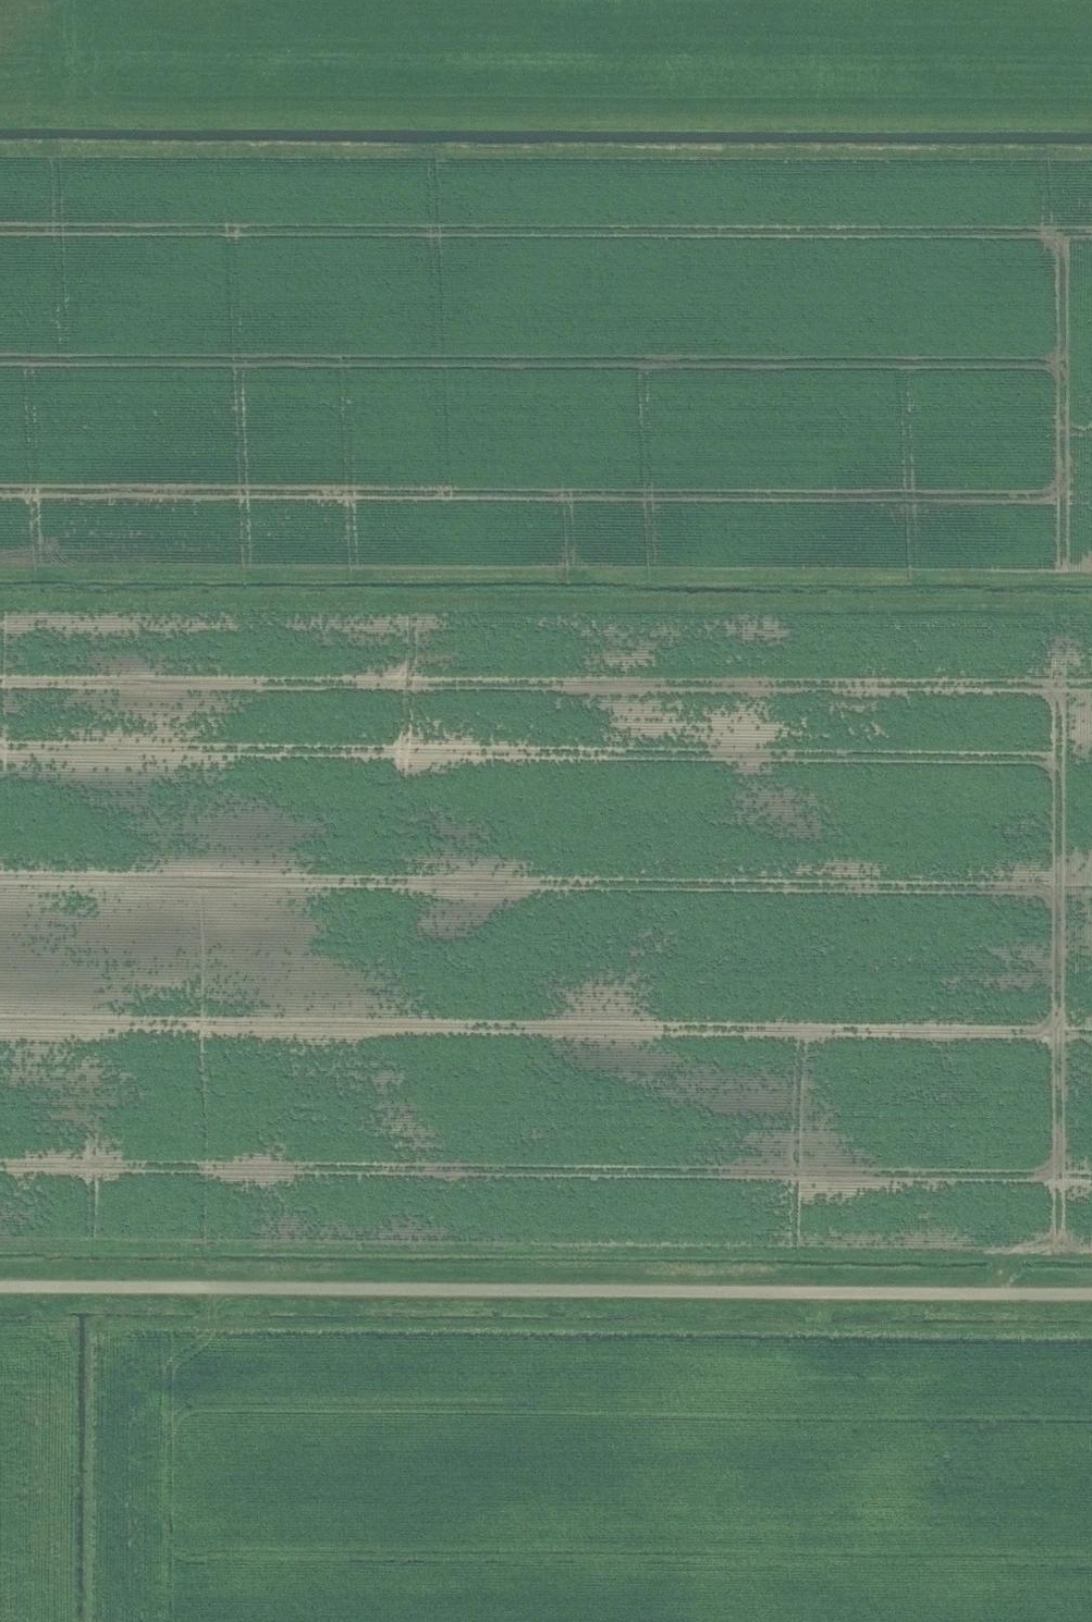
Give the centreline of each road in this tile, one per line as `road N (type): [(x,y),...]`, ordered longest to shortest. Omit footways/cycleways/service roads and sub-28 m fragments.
road 1 (unclassified): [(0,1287),(1091,1294)]

